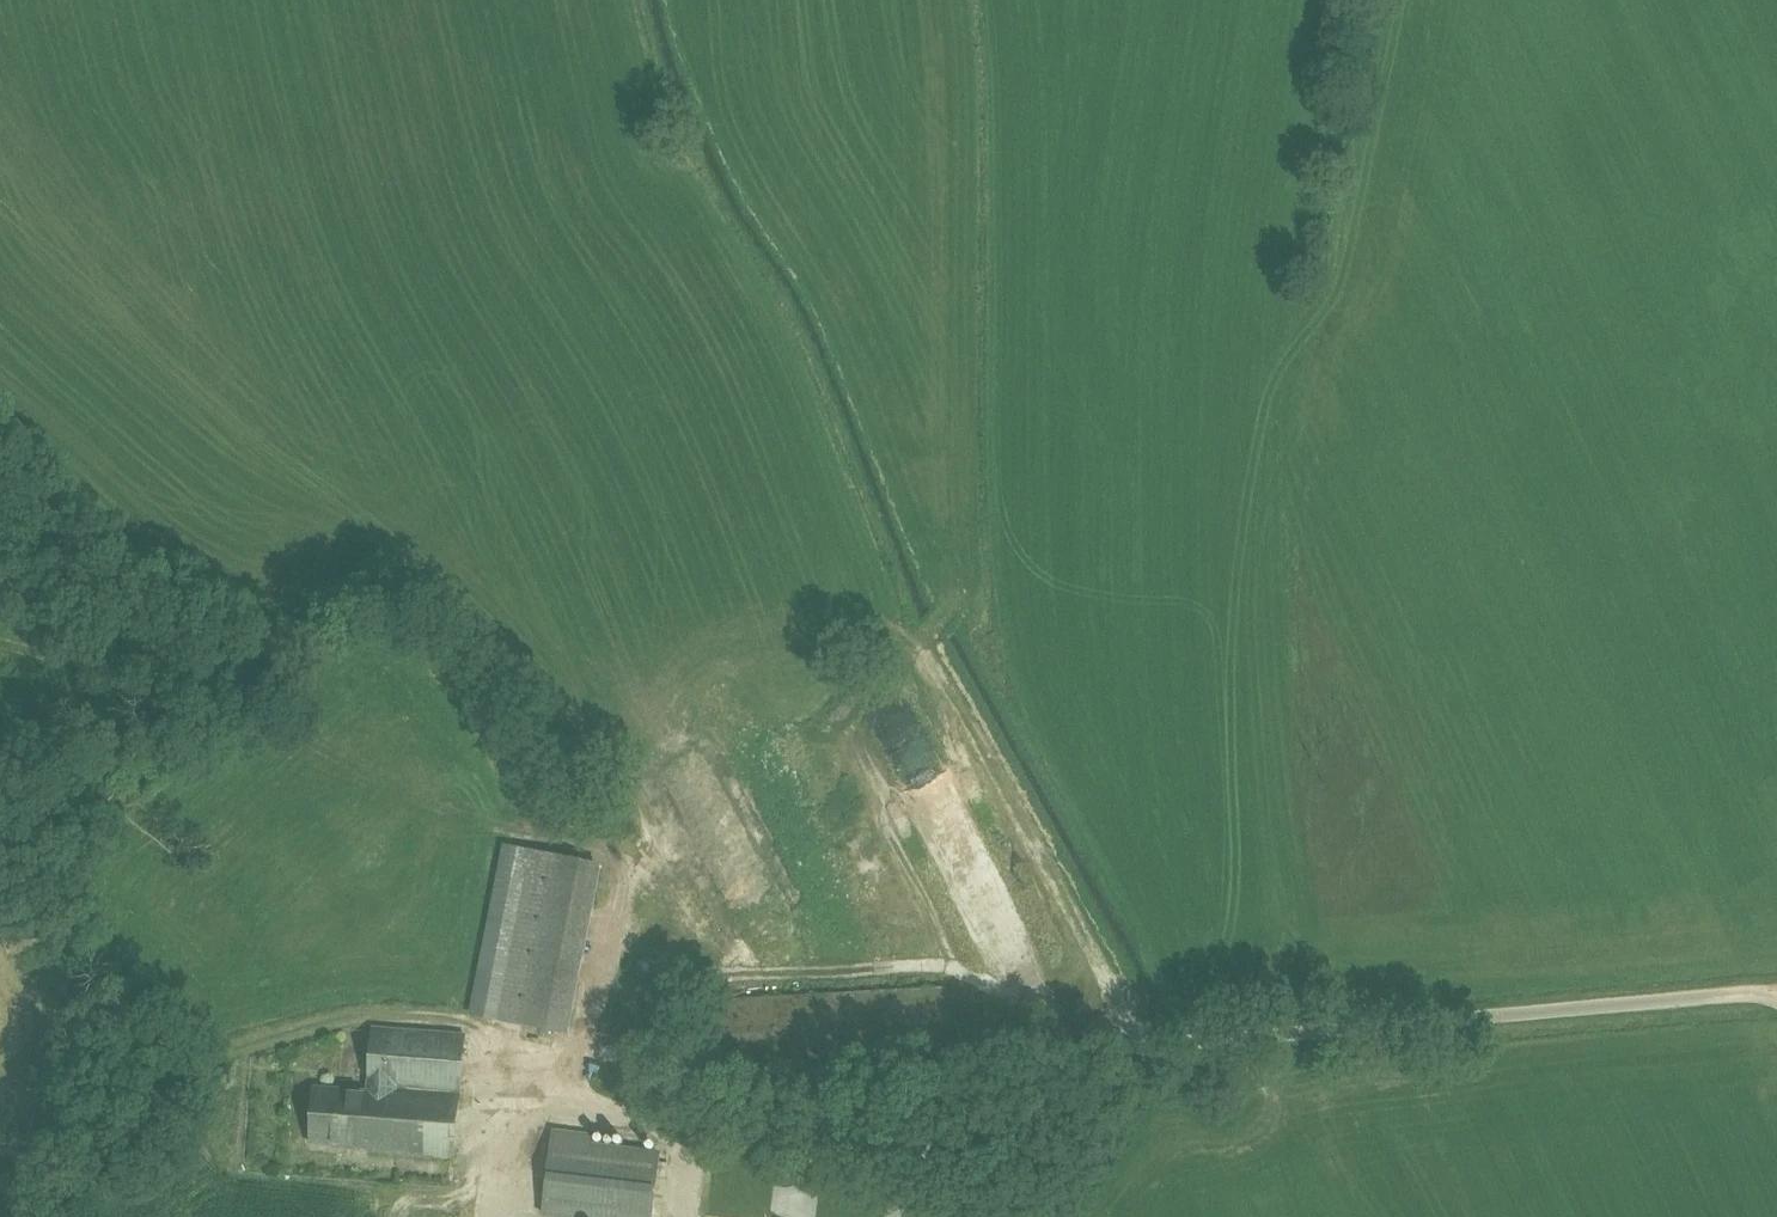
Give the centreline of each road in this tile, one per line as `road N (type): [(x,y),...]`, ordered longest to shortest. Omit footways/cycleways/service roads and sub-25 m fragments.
road 1 (unclassified): [(1776,987),(1203,1051)]

